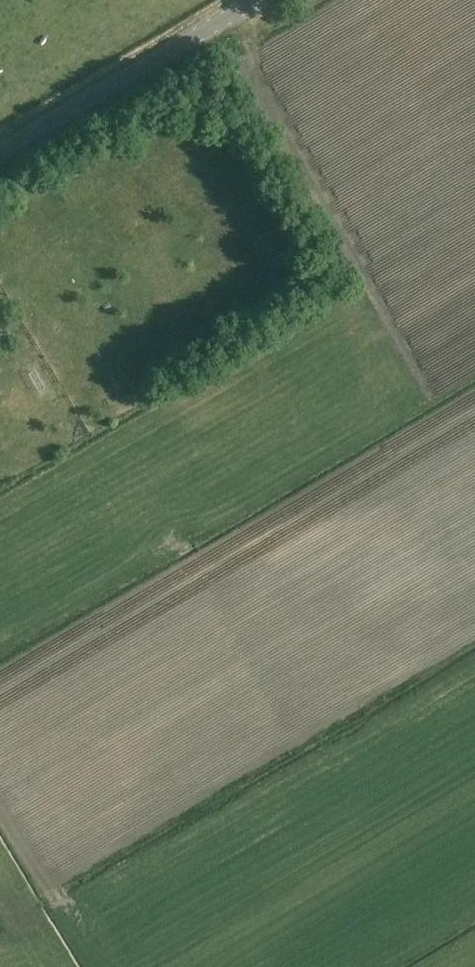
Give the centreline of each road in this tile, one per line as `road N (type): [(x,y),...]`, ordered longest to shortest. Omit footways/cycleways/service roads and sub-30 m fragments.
road 1 (tertiary): [(0,156),(264,0)]

